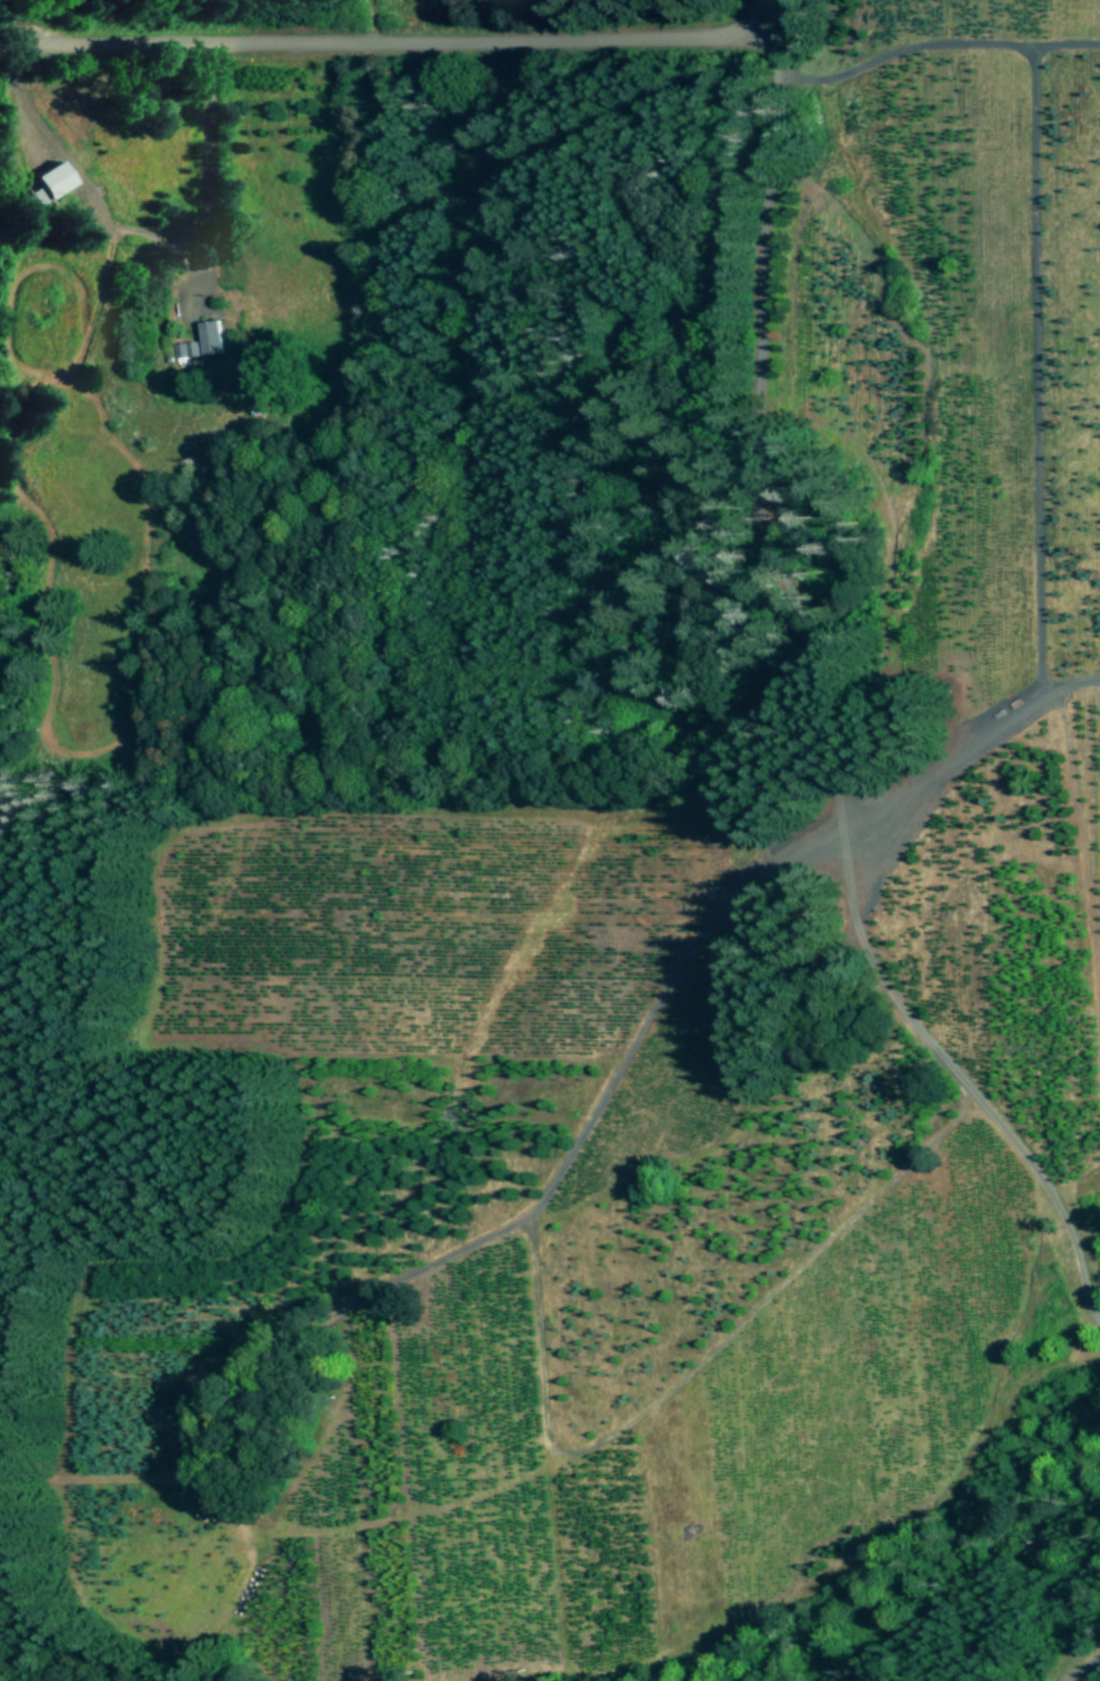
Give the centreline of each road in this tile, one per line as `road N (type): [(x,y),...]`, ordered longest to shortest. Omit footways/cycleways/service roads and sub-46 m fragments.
road 1 (residential): [(0,46),(28,40),(706,38),(745,23),(758,0)]

